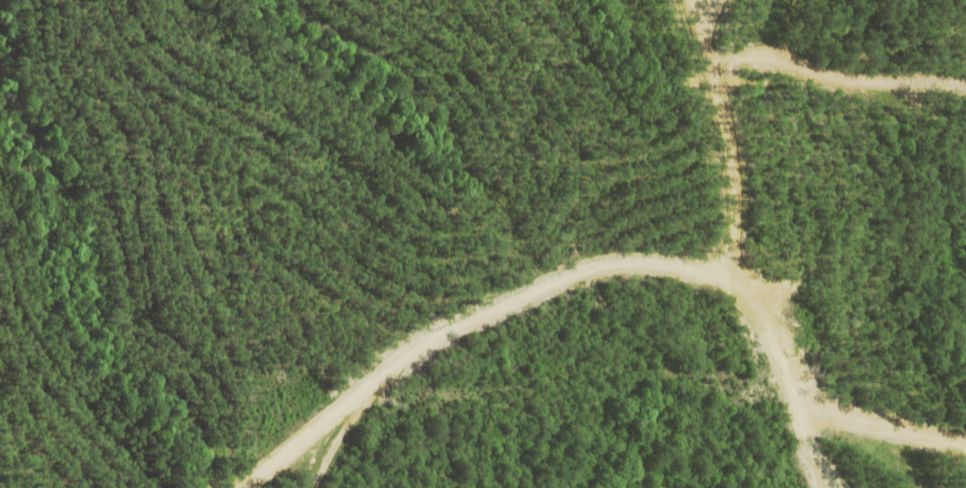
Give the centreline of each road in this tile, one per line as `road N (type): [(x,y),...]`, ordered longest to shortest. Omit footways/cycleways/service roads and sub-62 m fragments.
road 1 (residential): [(851,487),(767,368),(683,309),(495,324),(386,393),(298,487)]

